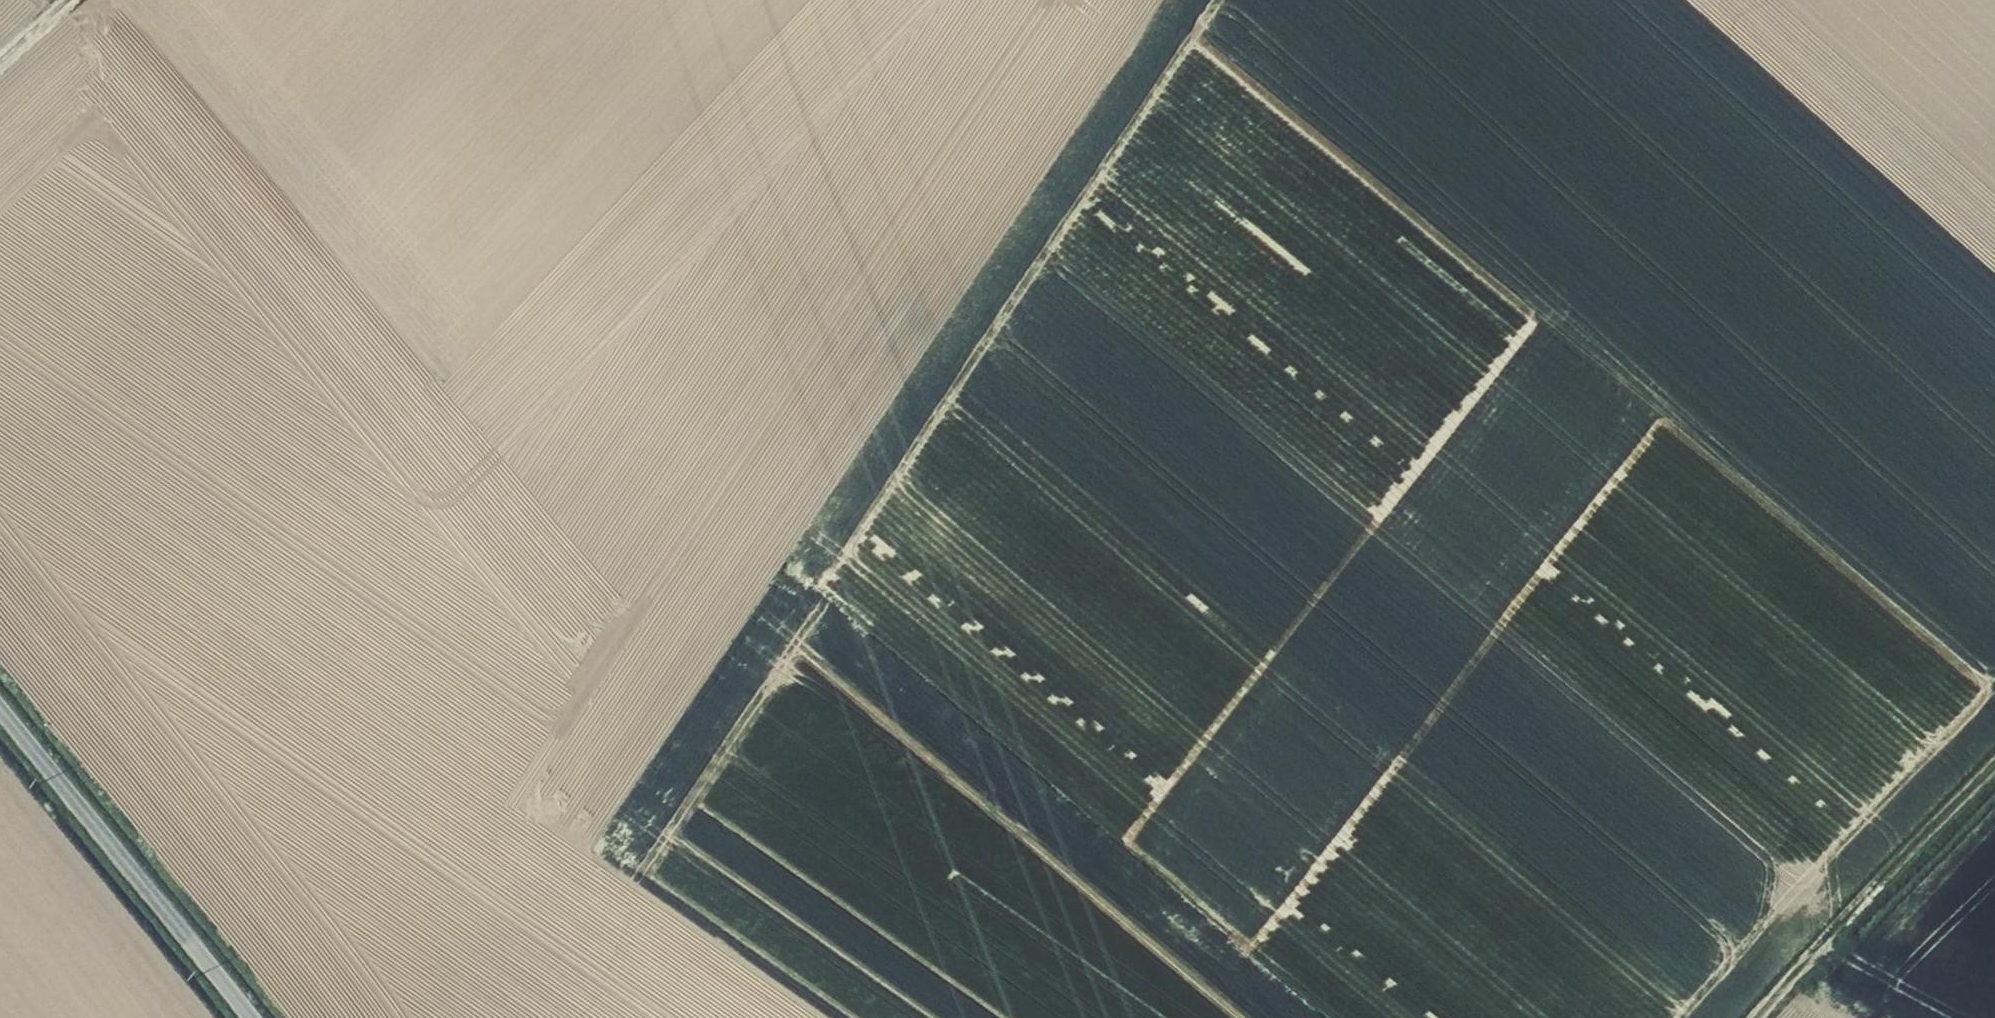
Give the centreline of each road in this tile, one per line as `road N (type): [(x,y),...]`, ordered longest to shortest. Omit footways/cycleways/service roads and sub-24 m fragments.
road 1 (unclassified): [(0,706),(254,1017)]
road 2 (track): [(1762,1017),(1994,783)]

